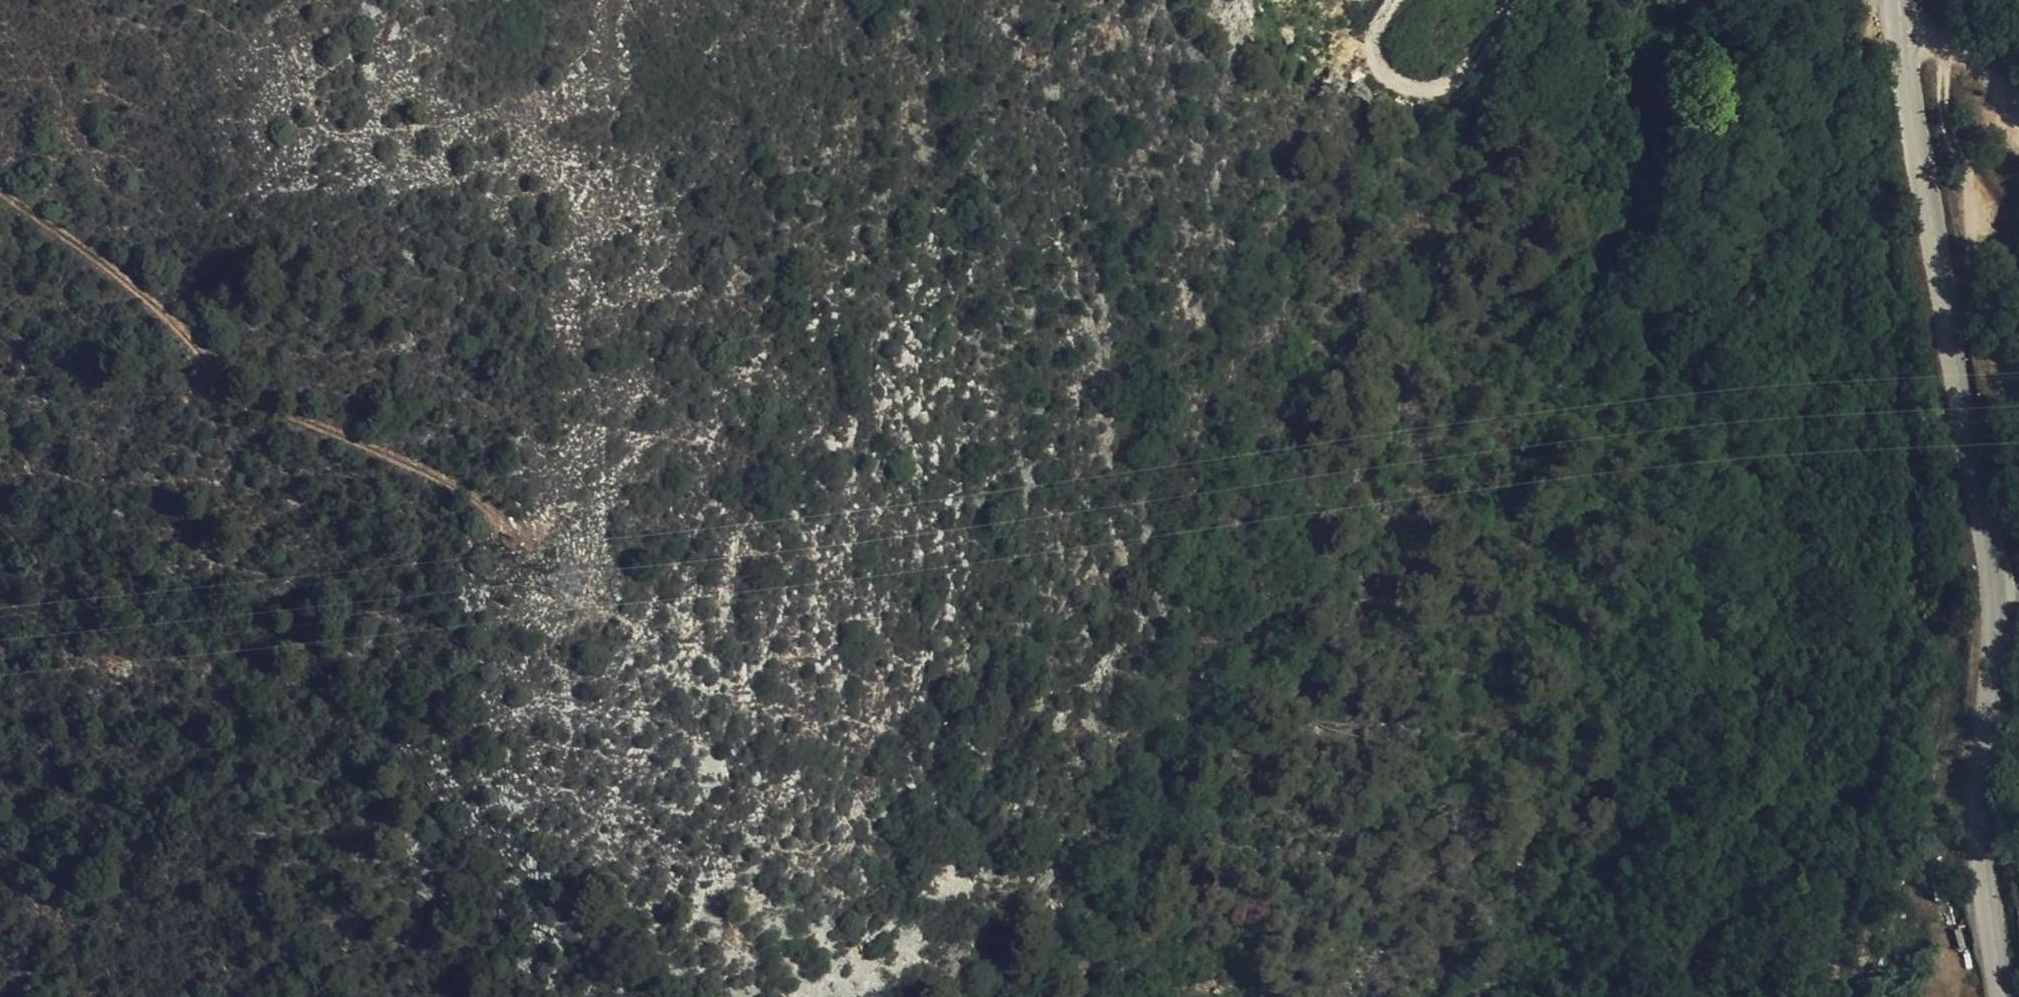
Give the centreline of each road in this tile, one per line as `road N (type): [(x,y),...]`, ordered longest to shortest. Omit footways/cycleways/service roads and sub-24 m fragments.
road 1 (secondary): [(2003,996),(1980,830),(1988,563),(1901,72),(1896,0)]
road 2 (track): [(0,194),(174,330),(242,415),(417,462),(477,499),(501,529)]

